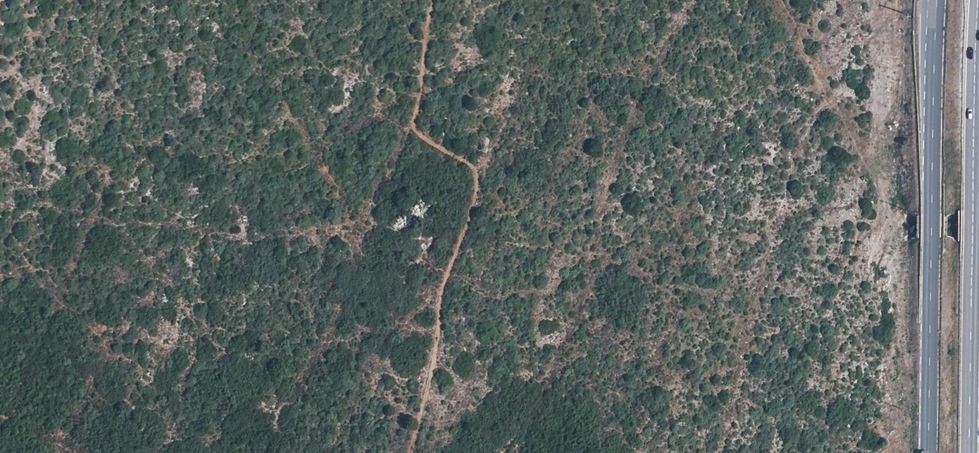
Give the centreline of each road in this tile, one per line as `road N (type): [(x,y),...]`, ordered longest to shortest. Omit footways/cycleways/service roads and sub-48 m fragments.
road 1 (primary): [(932,110),(928,452)]
road 2 (primary): [(970,452),(973,177)]
road 3 (primary): [(973,177),(978,0)]

